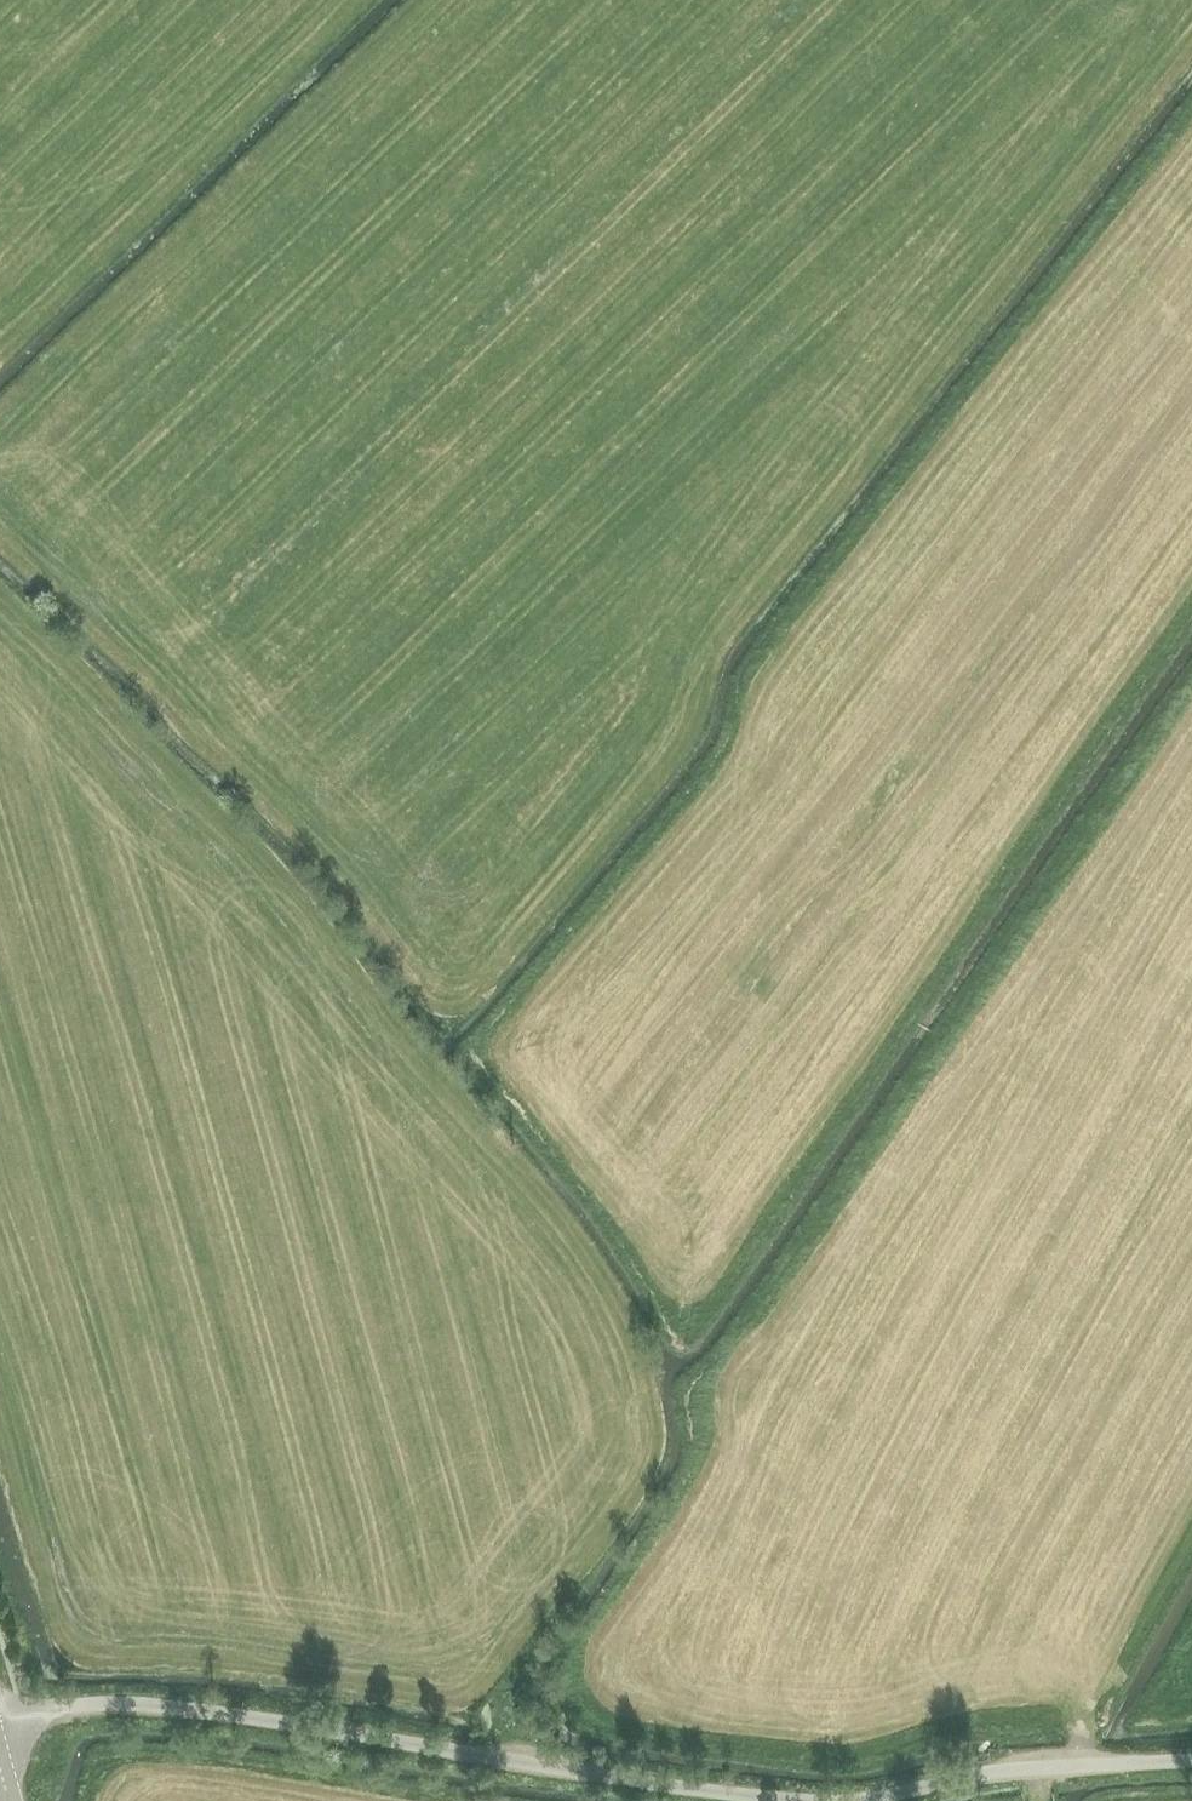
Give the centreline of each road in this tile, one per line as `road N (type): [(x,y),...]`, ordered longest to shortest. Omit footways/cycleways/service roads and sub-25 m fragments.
road 1 (unclassified): [(1191,1763),(1007,1771),(878,1797),(788,1800),(193,1710),(85,1705),(0,1720)]

